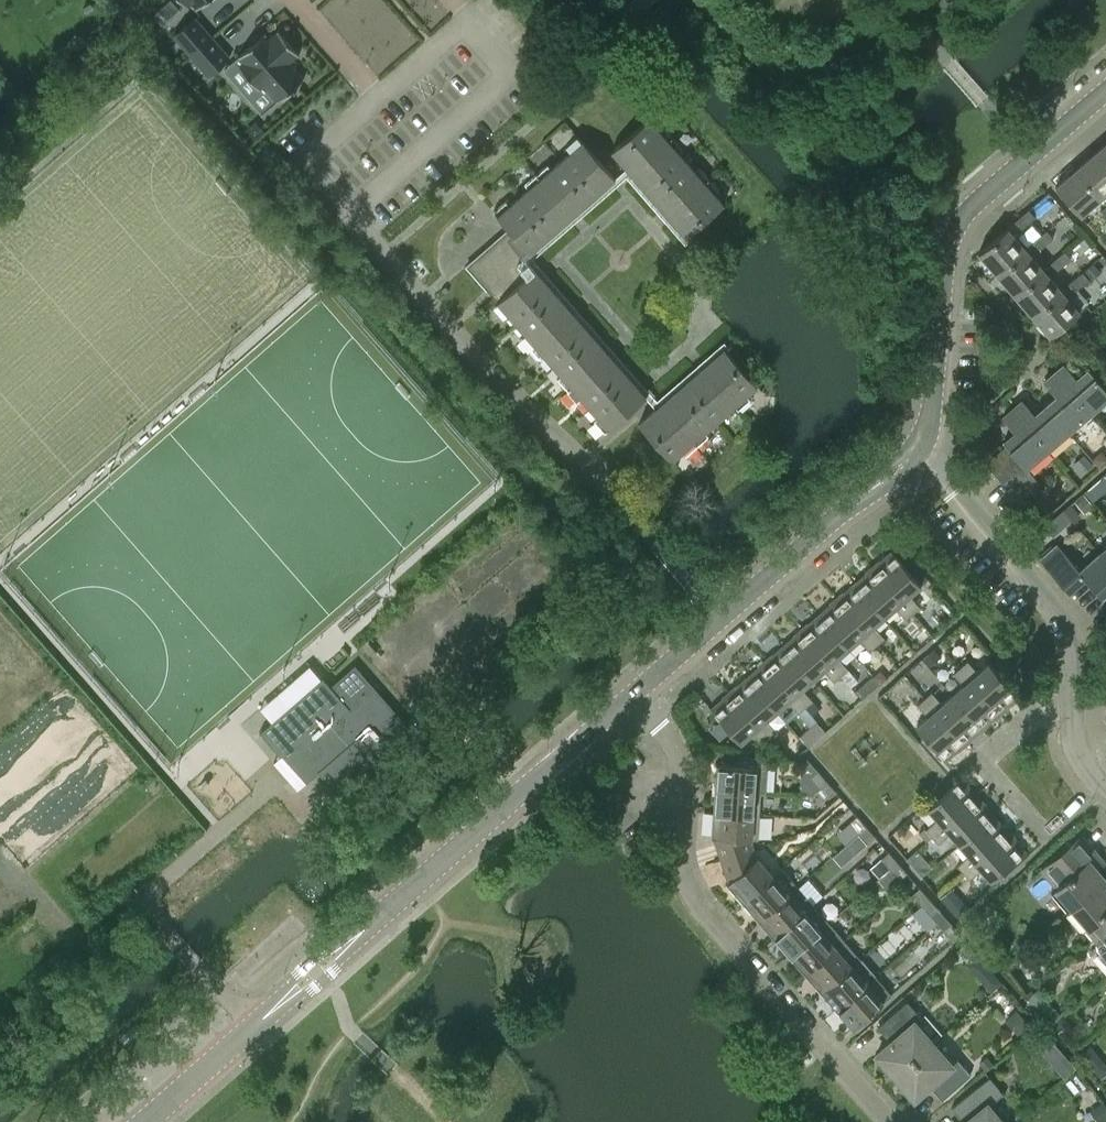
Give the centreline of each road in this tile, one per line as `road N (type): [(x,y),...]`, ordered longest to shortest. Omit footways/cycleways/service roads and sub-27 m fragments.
road 1 (residential): [(725,611),(455,338),(304,160),(376,97)]
road 2 (residential): [(889,1121),(703,911),(682,870),(677,751),(633,695)]
road 3 (residential): [(917,450),(932,414),(954,228),(1105,90)]
road 4 (residential): [(354,937),(633,695)]
road 5 (residential): [(1073,725),(1070,638),(1055,609),(917,450)]
road 6 (residential): [(725,611),(917,450)]
road 7 (residential): [(141,1121),(274,1007)]
road 8 (residential): [(376,97),(469,16),(455,0)]
road 9 (residential): [(295,0),(376,97)]
road 10 (residential): [(633,695),(725,611)]

